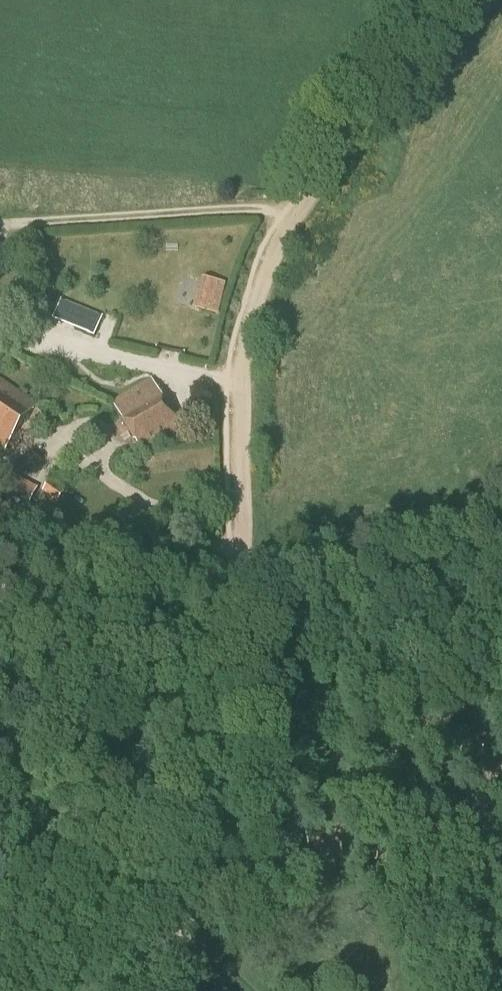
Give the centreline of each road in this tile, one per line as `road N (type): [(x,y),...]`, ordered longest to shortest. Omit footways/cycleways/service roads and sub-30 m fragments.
road 1 (track): [(446,0),(274,252),(247,321),(243,641),(234,748),(218,826)]

